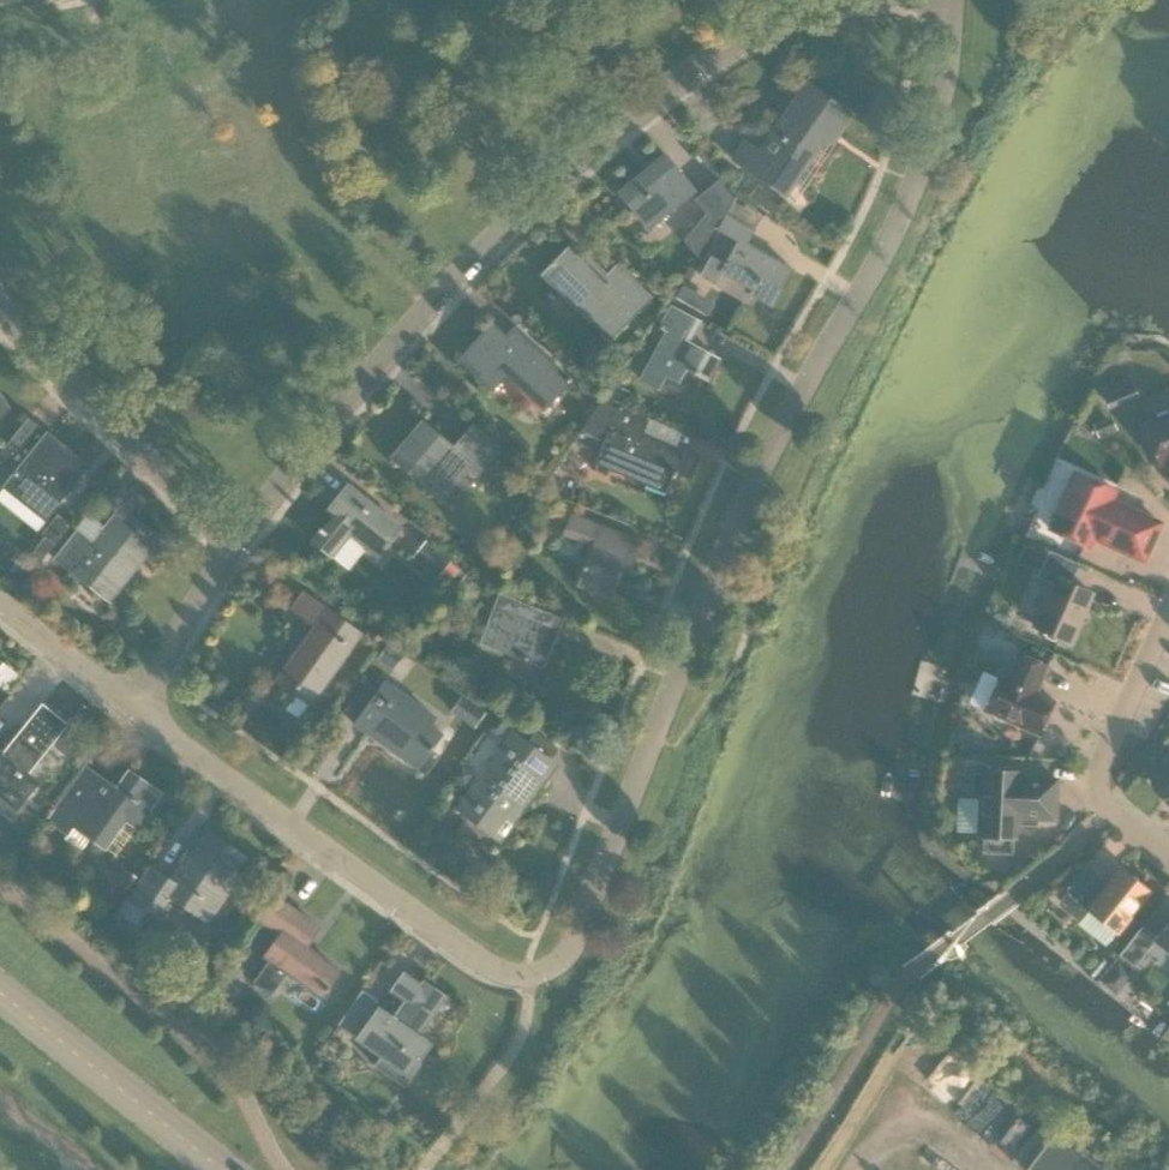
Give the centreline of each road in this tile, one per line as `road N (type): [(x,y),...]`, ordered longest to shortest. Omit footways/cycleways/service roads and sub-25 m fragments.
road 1 (residential): [(528,977),(555,970),(574,939),(743,500),(891,228),(940,57),(945,0)]
road 2 (residential): [(230,540),(358,385),(606,139),(715,53),(884,0)]
road 3 (residential): [(528,977),(472,966),(126,711)]
road 4 (residential): [(230,540),(0,327)]
road 5 (residential): [(1168,600),(1104,750),(1099,789),(1108,814),(1168,862)]
road 6 (secondary): [(224,1169),(0,990)]
road 7 (residential): [(126,711),(230,540)]
road 8 (residential): [(126,711),(0,610)]

